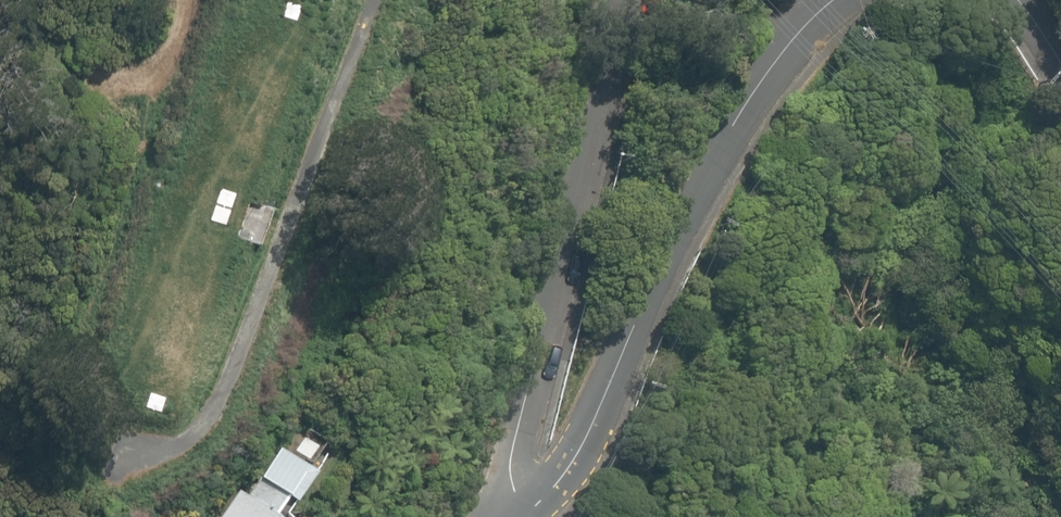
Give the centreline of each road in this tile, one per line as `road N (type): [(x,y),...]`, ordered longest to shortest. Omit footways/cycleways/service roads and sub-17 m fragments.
road 1 (residential): [(835,0),(790,43),(698,165),(623,363),(555,478),(526,512)]
road 2 (residential): [(642,0),(606,80),(523,376),(512,484),(526,512)]
road 3 (track): [(0,104),(61,131),(34,318)]

